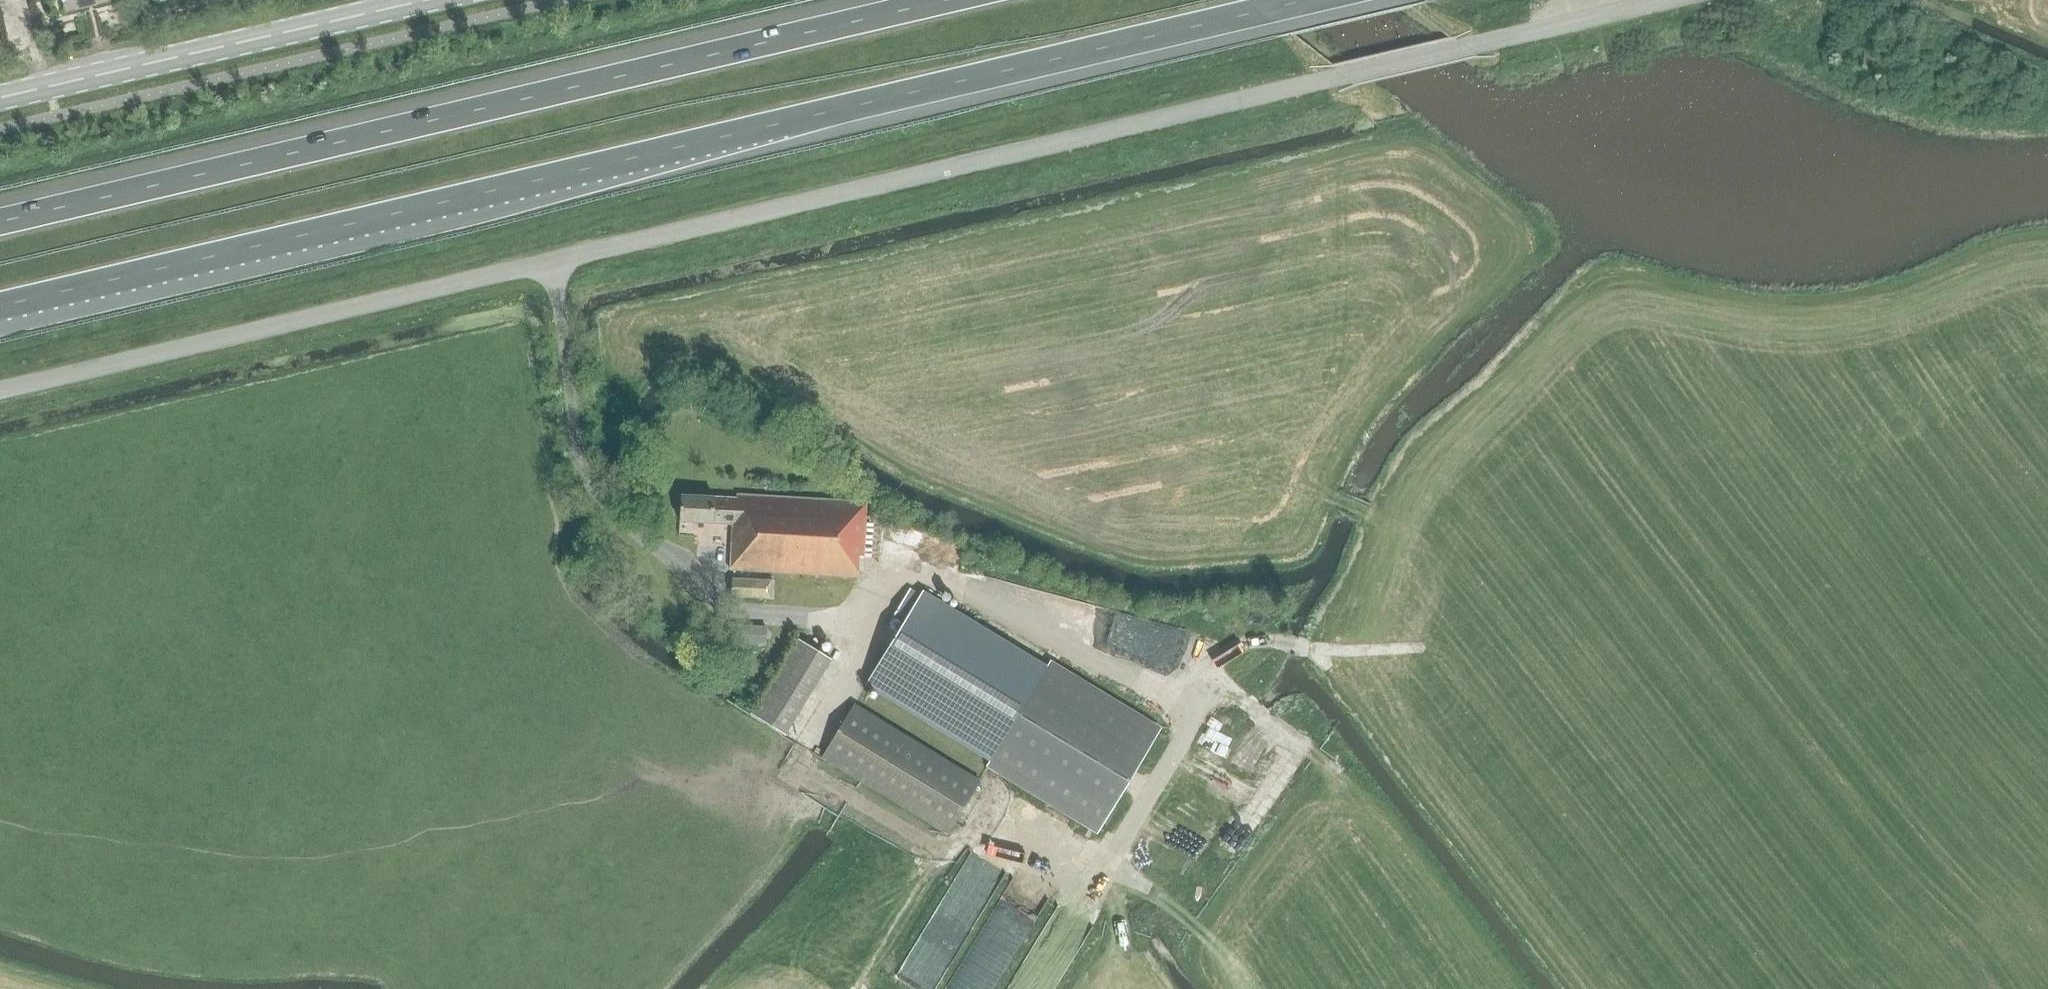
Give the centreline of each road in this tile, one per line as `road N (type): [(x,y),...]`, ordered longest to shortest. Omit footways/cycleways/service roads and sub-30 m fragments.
road 1 (unclassified): [(0,389),(1664,0)]
road 2 (motorway): [(0,307),(1311,0)]
road 3 (motorway): [(948,0),(0,223)]
road 4 (track): [(990,814),(1100,881),(1208,702),(1161,674),(1059,644),(964,586),(888,573),(878,617)]
road 5 (tertiary): [(0,98),(426,0)]
road 6 (track): [(1419,648),(1260,642),(1230,649),(1177,683)]
road 7 (track): [(1210,662),(1284,738),(1312,753)]

